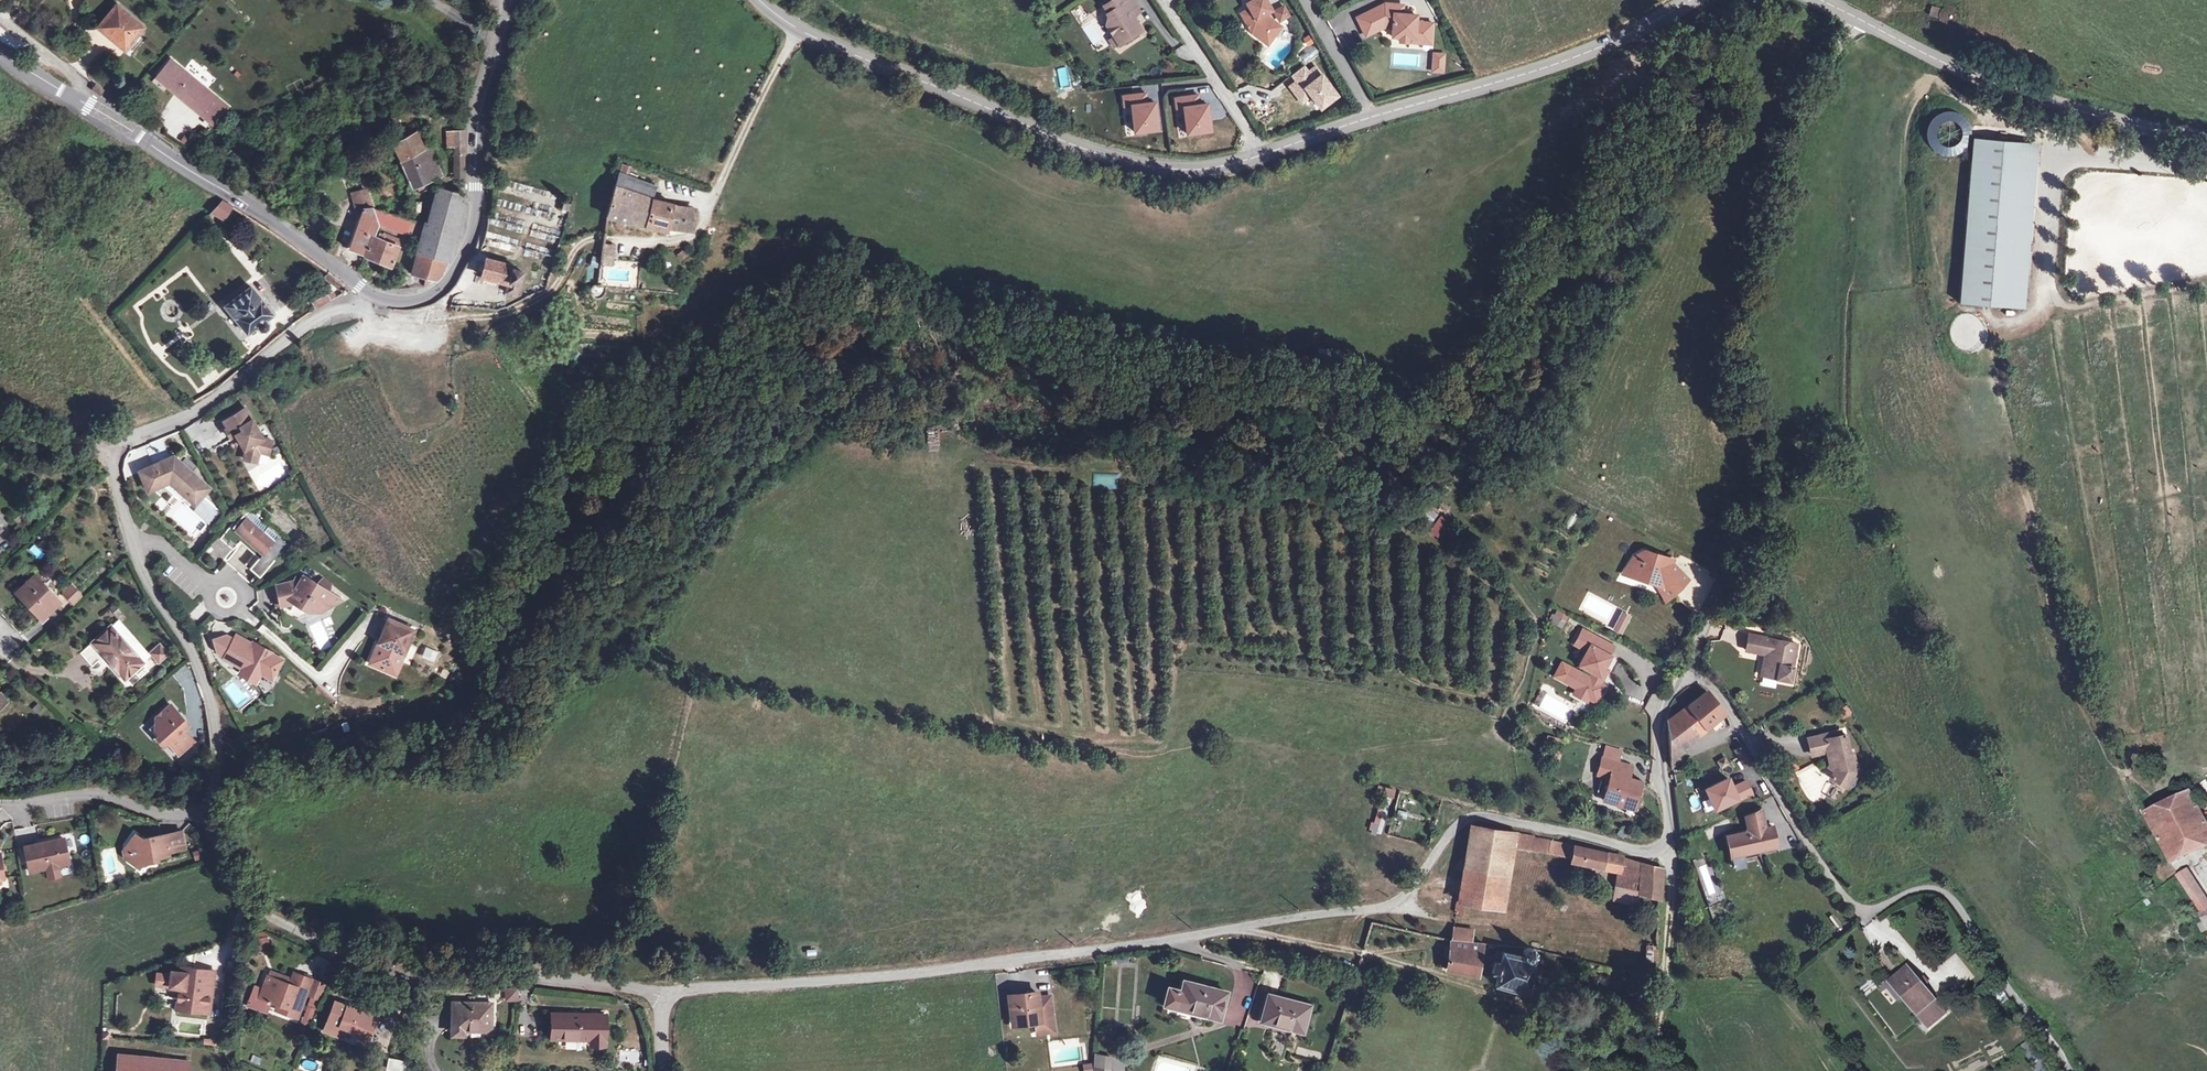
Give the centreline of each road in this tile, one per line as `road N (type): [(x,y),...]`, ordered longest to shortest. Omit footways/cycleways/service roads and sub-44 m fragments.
road 1 (residential): [(665,996),(1366,912),(1421,881),(1462,822),(1482,818),(1653,850),(1667,843),(1670,827),(1660,710),(1694,663)]
road 2 (residential): [(665,996),(536,976),(414,976),(352,958),(244,904),(212,834),(218,757),(205,685),(129,537),(110,453)]
road 3 (residential): [(1694,663),(1769,478),(1742,343),(1767,271),(1798,131),(1856,18)]
road 4 (unclassified): [(1694,663),(1853,905),(1867,911),(1931,886),(1956,899),(2005,984),(2054,1033),(2074,1070)]
road 5 (track): [(400,317),(495,315),(547,292),(586,239),(662,241),(696,231),(800,30)]
road 6 (tertiary): [(759,0),(825,44),(1093,154),(1177,172),(1261,156)]
road 7 (tertiary): [(1856,18),(2045,102),(2206,138)]
road 8 (tertiary): [(372,296),(419,299),(459,264),(473,227),(478,127),(511,0)]
road 9 (tertiary): [(76,99),(264,216),(372,296)]
road 10 (tertiary): [(1368,119),(1561,63),(1693,0)]
road 11 (unclassified): [(372,296),(306,326),(224,396),(110,453)]
road 12 (track): [(1667,843),(1680,856),(1647,1070)]
road 13 (residential): [(1261,156),(1164,0)]
road 14 (residential): [(1306,0),(1368,119)]
road 15 (unclassified): [(0,18),(81,83),(76,99)]

